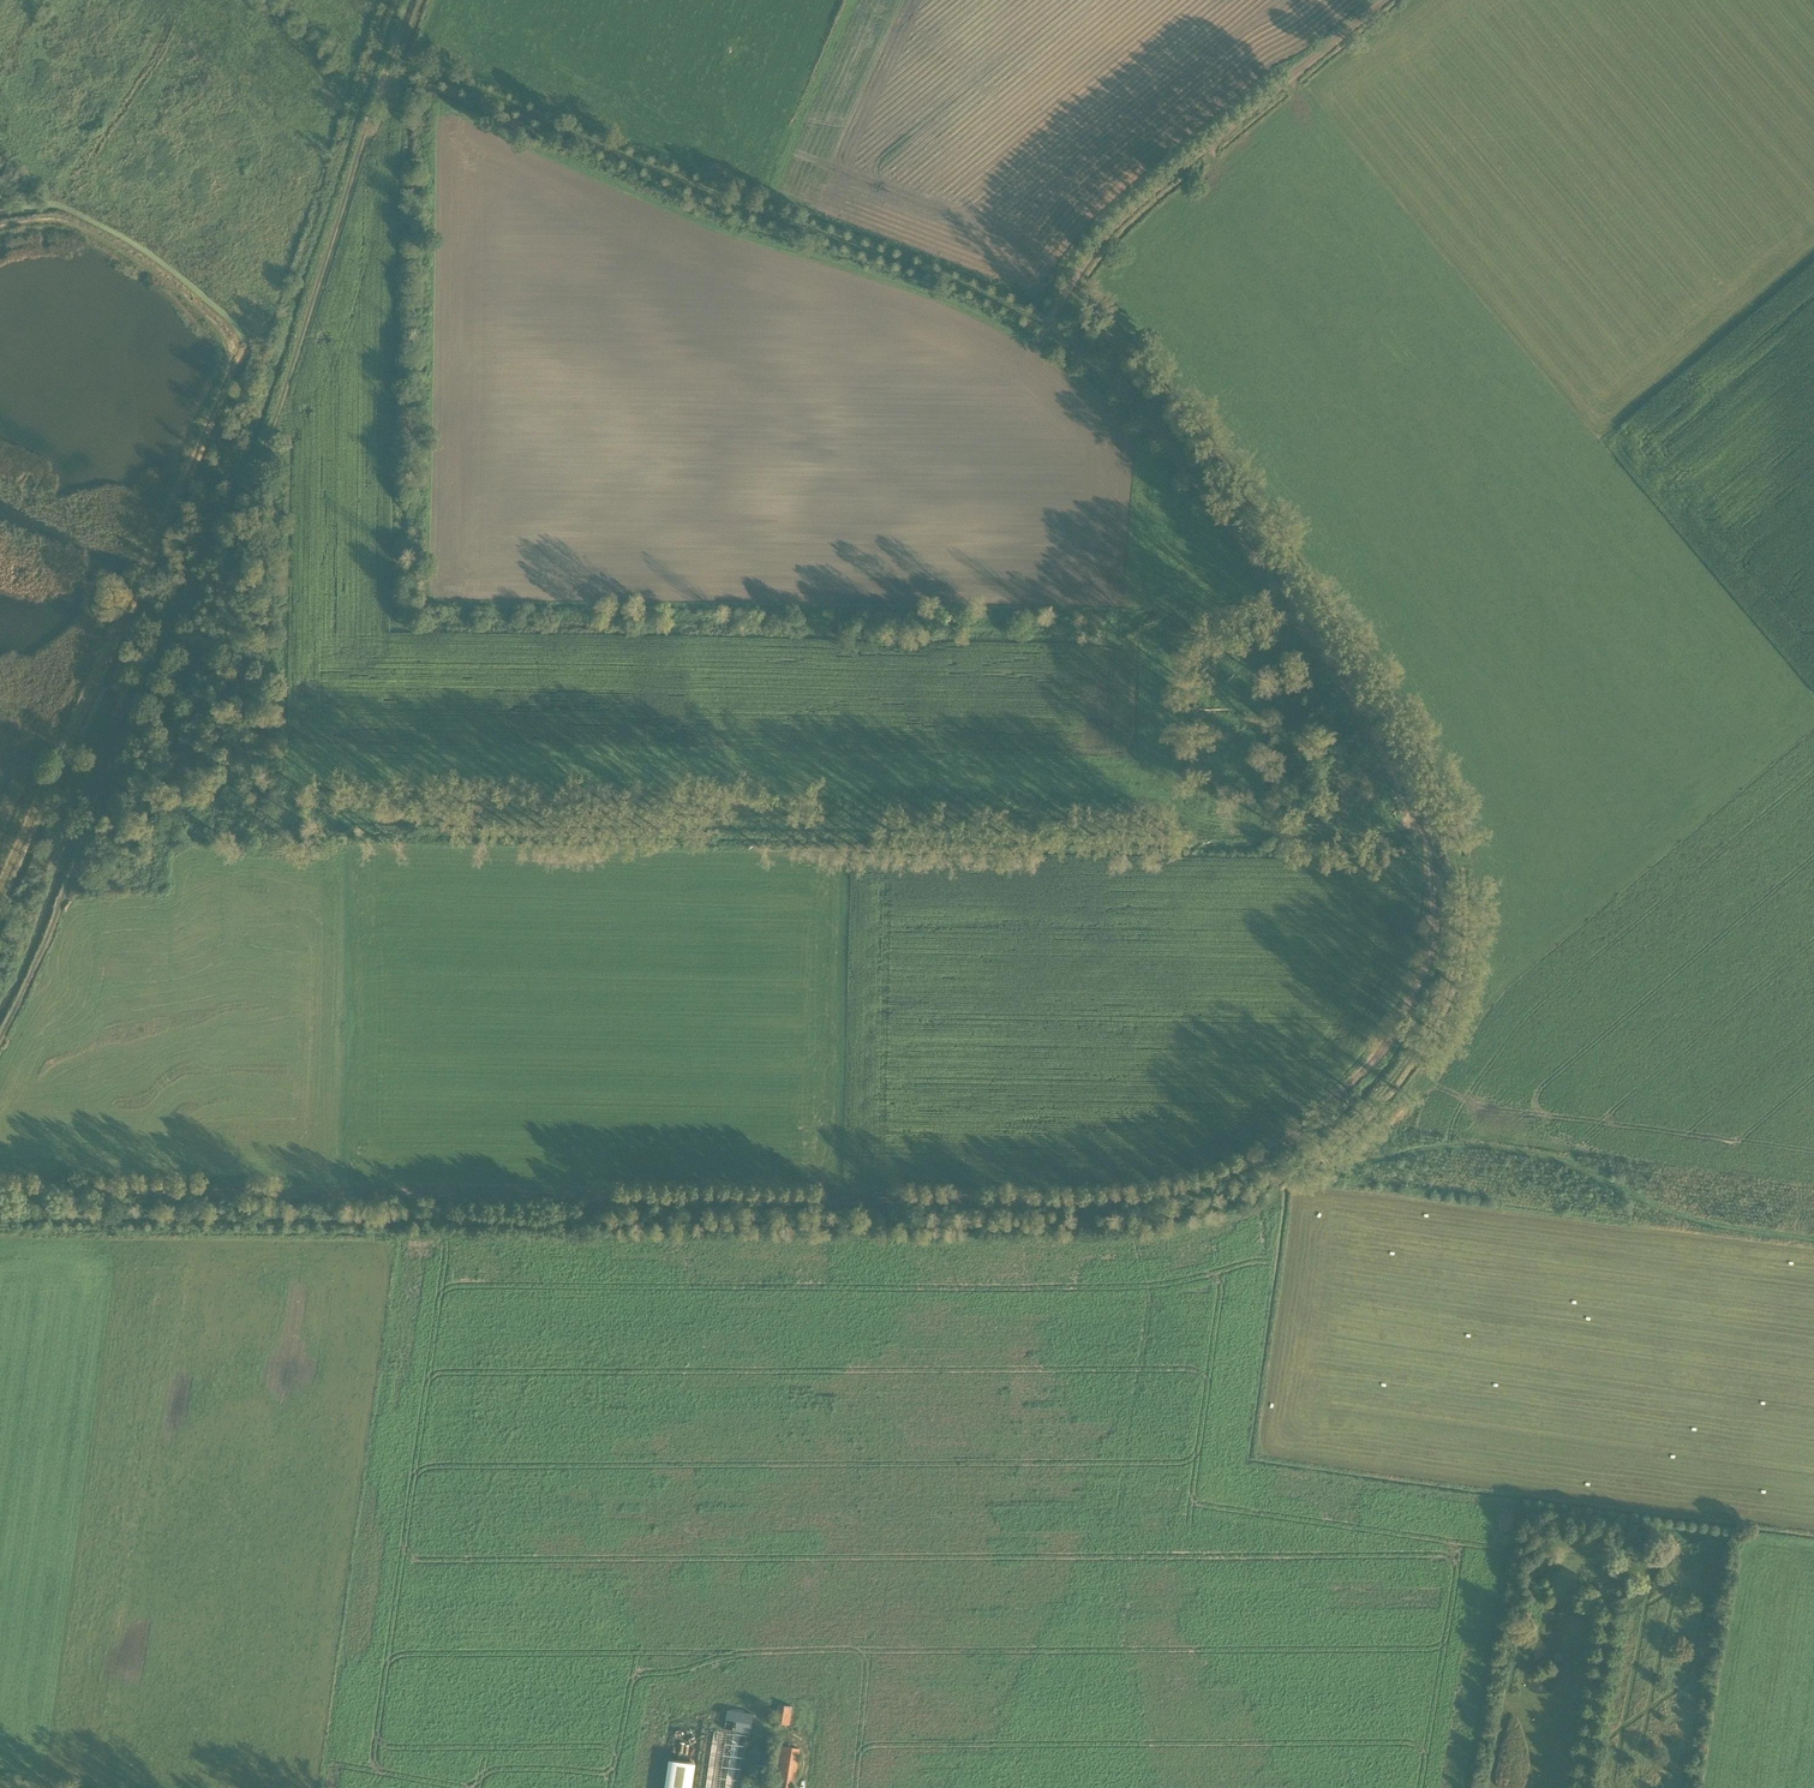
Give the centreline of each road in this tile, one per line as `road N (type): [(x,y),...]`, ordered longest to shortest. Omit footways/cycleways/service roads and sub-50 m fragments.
road 1 (track): [(36,1189),(1111,1199),(1194,1191),(1296,1135)]
road 2 (track): [(284,826),(1423,830)]
road 3 (track): [(0,1024),(84,815),(262,445),(412,0)]
road 4 (track): [(1317,1154),(1379,1100),(1454,975),(1460,916),(1443,812),(1403,734),(1299,572),(1070,285)]
road 5 (track): [(1296,1135),(1338,1103),(1390,1040),(1432,969),(1438,888),(1423,830),(1356,709),(1249,548),(1091,360),(1046,328),(1070,285)]
road 6 (track): [(393,52),(688,189),(969,289),(1046,328)]
road 7 (track): [(1317,1154),(1329,1165),(1347,1166),(1465,1144),(1550,1156),(1660,1209),(1813,1237)]
road 8 (track): [(1070,285),(1114,225),(1385,0)]

